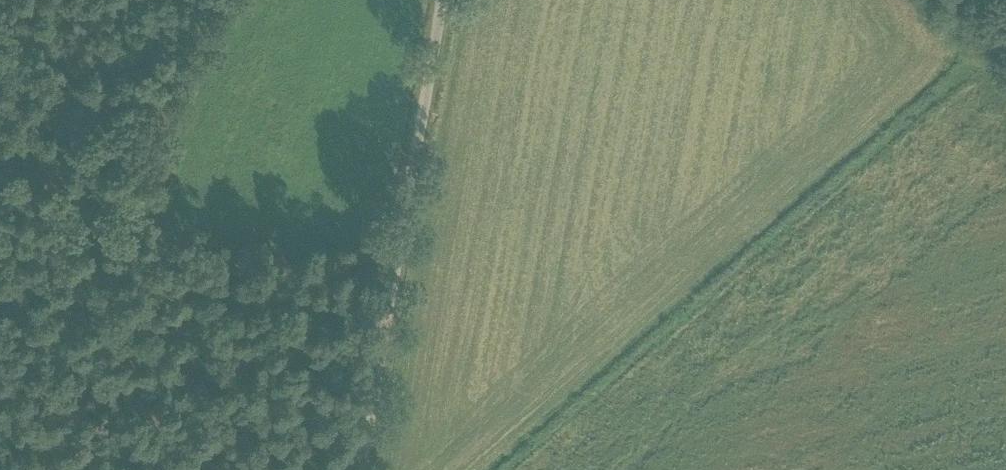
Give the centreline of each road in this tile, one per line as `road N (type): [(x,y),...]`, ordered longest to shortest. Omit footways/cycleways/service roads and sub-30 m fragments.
road 1 (unclassified): [(437,0),(359,469)]

